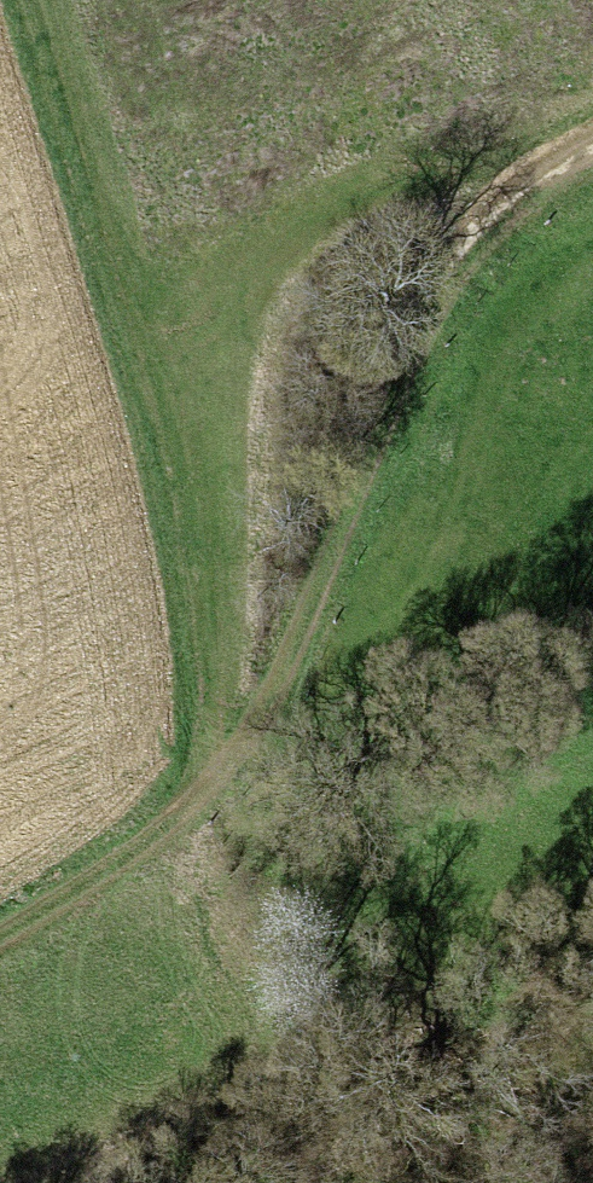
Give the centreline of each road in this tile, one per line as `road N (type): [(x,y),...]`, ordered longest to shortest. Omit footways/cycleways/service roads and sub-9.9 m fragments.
road 1 (track): [(0,939),(81,893),(161,829),(246,739),(337,545),(385,367),(458,236),(544,163),(592,138)]
road 2 (track): [(26,0),(188,548),(223,763)]

